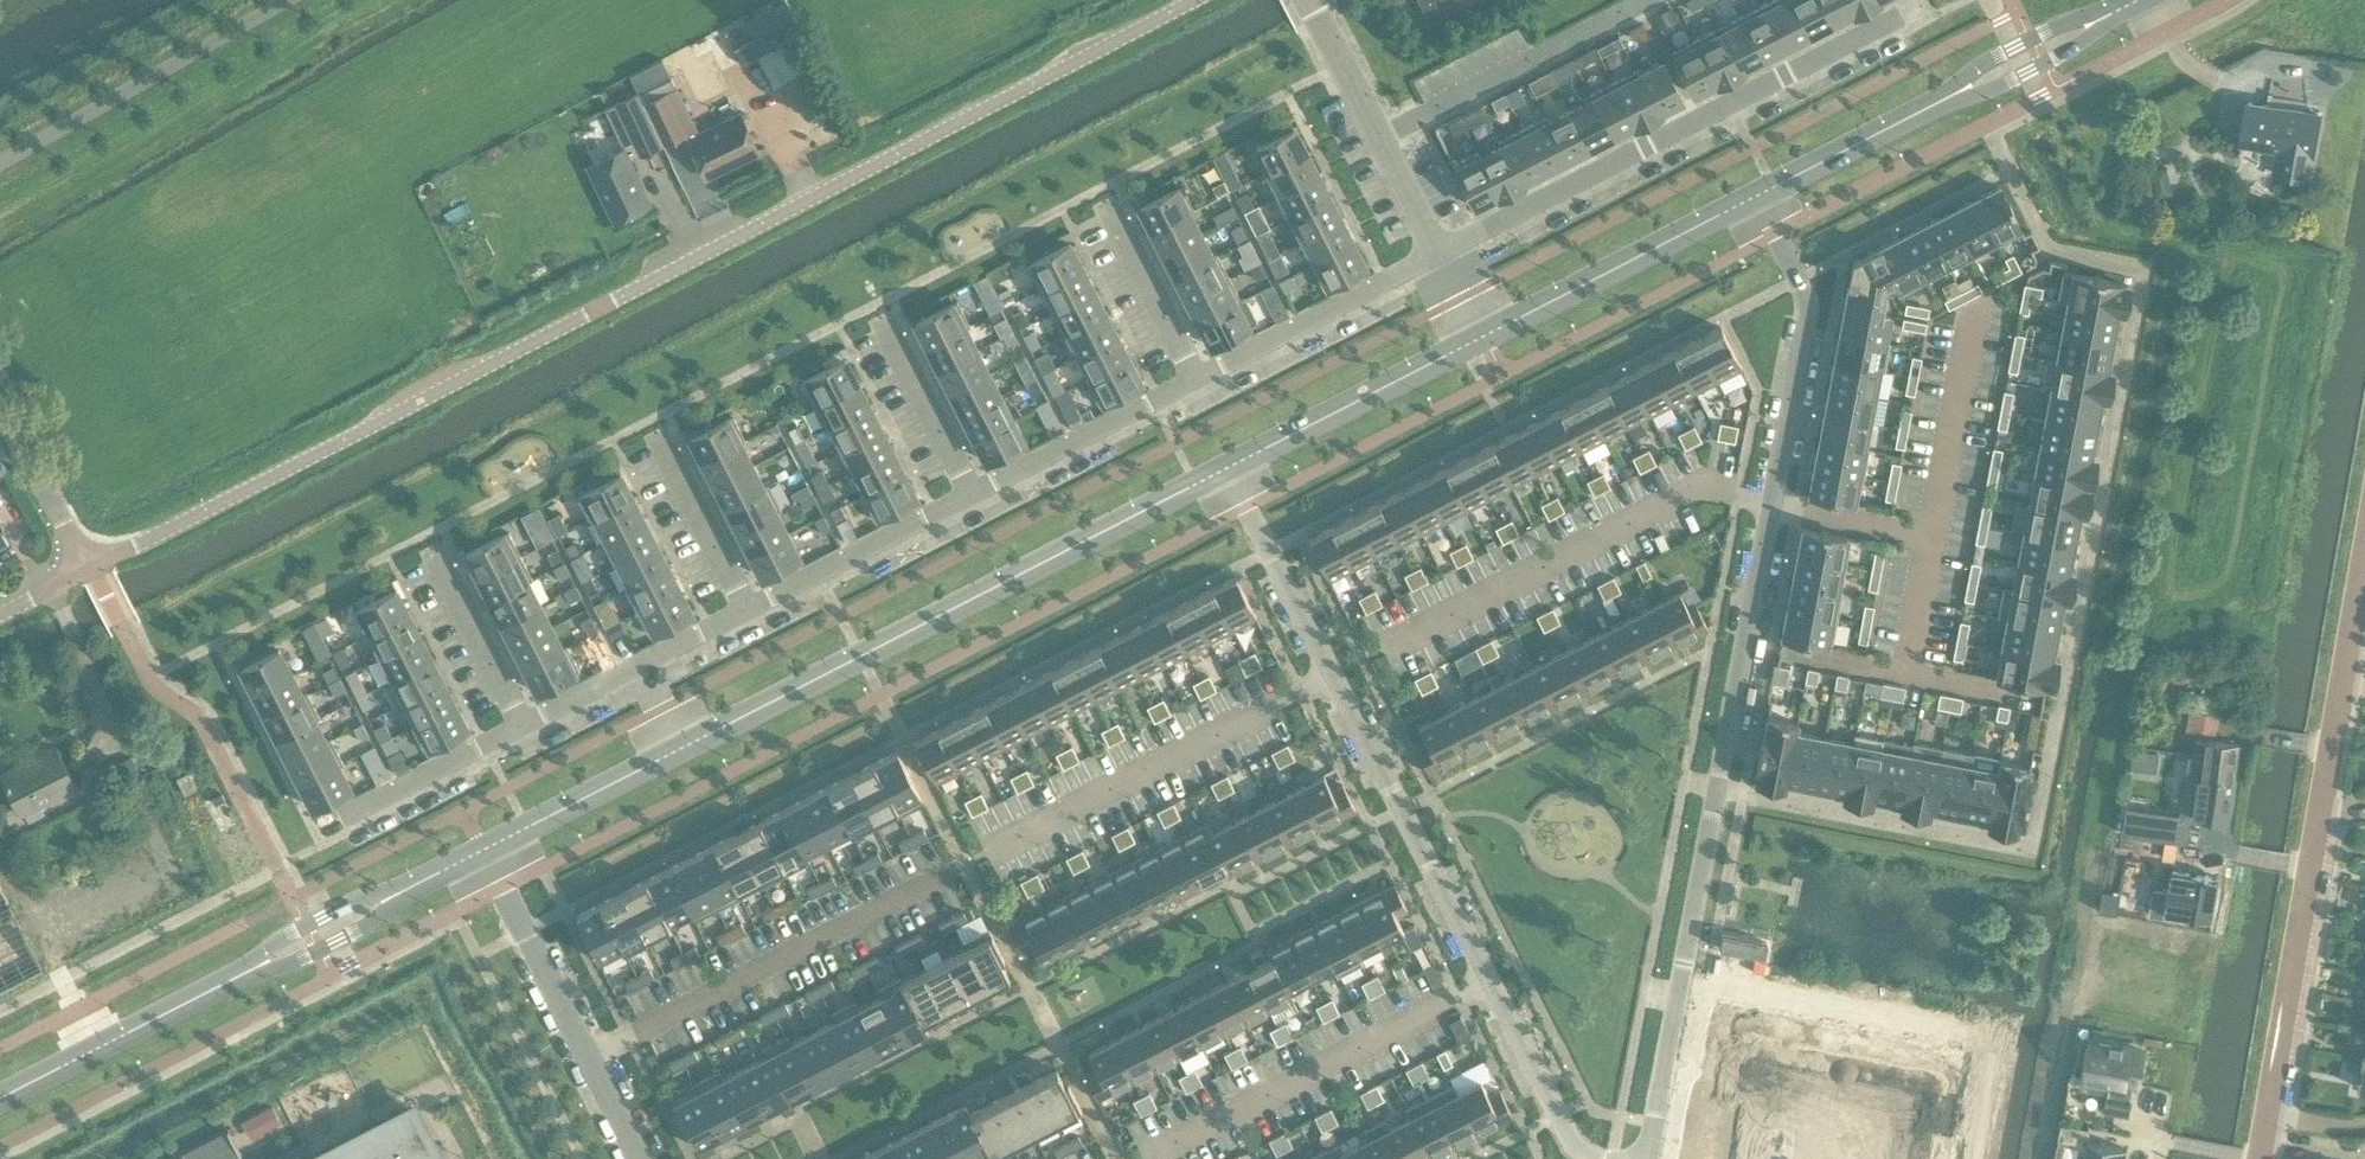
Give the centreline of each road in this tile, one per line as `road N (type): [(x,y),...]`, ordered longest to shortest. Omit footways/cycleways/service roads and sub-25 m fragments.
road 1 (residential): [(91,567),(1196,0)]
road 2 (residential): [(1646,1158),(1807,305),(1796,281)]
road 3 (residential): [(1226,468),(1567,1138),(1599,1158)]
road 4 (tertiary): [(682,749),(1226,468)]
road 5 (unclassified): [(2364,557),(2255,1158)]
road 6 (residential): [(1916,7),(1437,253)]
road 7 (residential): [(482,851),(642,1158)]
road 8 (tertiary): [(1482,336),(1757,197)]
road 9 (tertiary): [(1226,468),(1482,336)]
road 10 (residential): [(1308,0),(1437,253)]
road 11 (residential): [(1437,253),(1196,378)]
road 12 (tertiary): [(0,1099),(235,978)]
road 13 (residential): [(972,494),(747,610)]
road 14 (residential): [(1196,378),(972,494)]
road 15 (residential): [(2008,173),(1796,281)]
road 16 (residential): [(525,724),(316,832)]
road 17 (tertiary): [(482,851),(682,749)]
road 18 (tertiary): [(1930,105),(1989,90),(2045,63),(2120,9)]
road 19 (tertiary): [(2120,9),(2031,38),(1930,105)]
road 20 (tertiary): [(411,887),(306,923),(235,978)]
road 21 (tertiary): [(235,978),(320,951),(411,887)]
road 22 (tertiary): [(1757,197),(1930,105)]
road 23 (residential): [(972,494),(885,322)]
road 24 (residential): [(1196,378),(1109,206)]
road 25 (residential): [(525,724),(437,553)]
road 26 (residential): [(747,610),(662,440)]
road 27 (unclassified): [(91,567),(0,408)]
road 28 (residential): [(639,665),(525,724)]
road 29 (residential): [(747,610),(639,665)]

